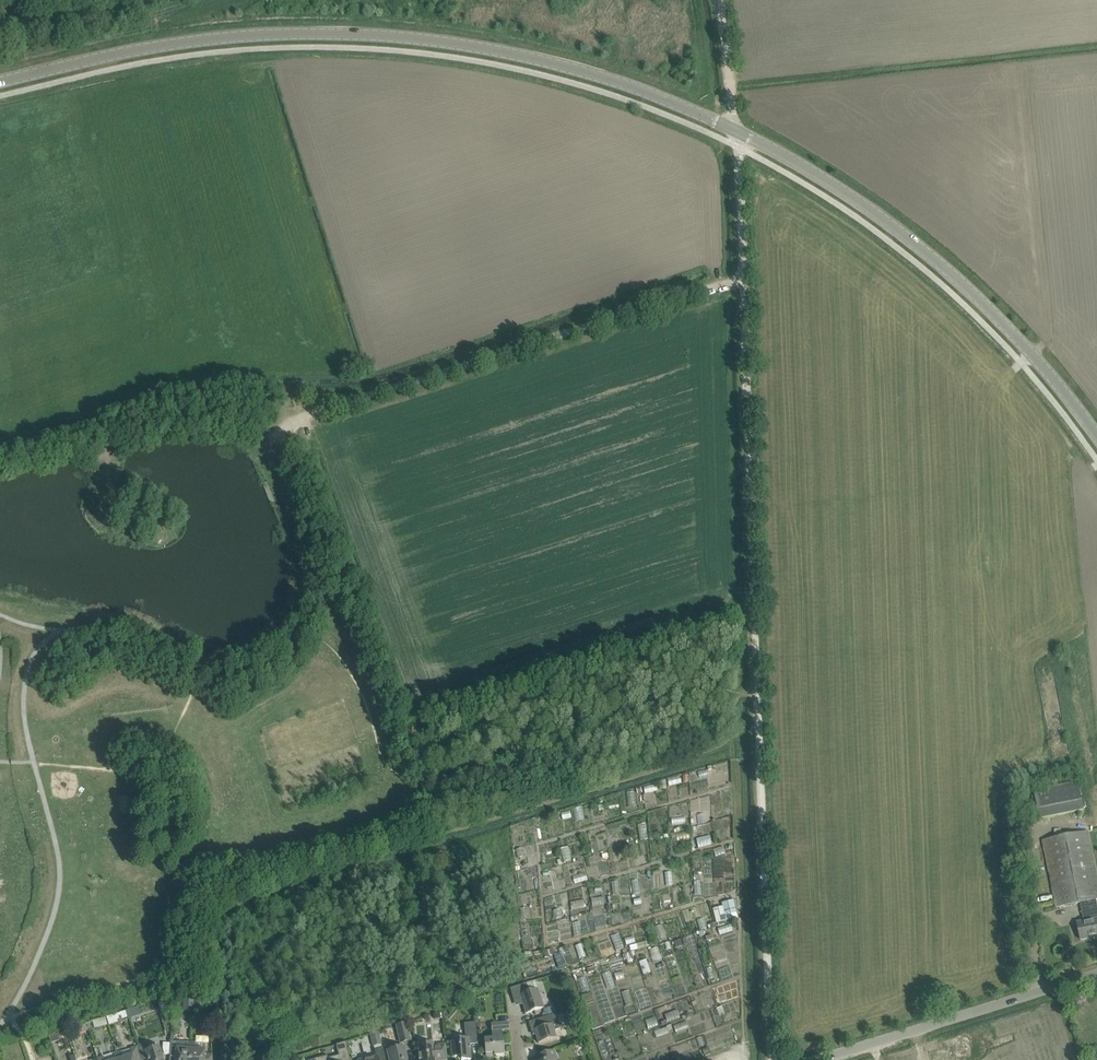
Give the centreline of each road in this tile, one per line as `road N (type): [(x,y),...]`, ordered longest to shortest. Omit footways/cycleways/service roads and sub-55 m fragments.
road 1 (secondary): [(0,82),(162,46),(310,33),(461,45),(642,90),(787,157),(926,251),(1012,330),(1096,438)]
road 2 (track): [(718,0),(738,166),(757,688)]
road 3 (track): [(743,278),(270,430)]
road 4 (track): [(757,688),(772,1059)]
road 5 (residential): [(818,1059),(1096,973)]

